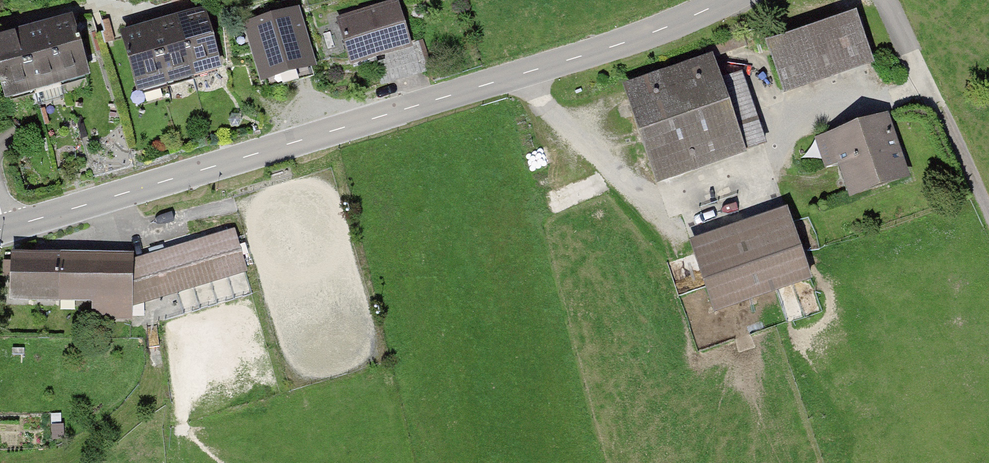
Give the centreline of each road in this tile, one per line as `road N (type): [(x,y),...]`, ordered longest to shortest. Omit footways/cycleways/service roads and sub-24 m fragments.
road 1 (tertiary): [(725,0),(627,41),(0,230)]
road 2 (track): [(886,0),(988,211)]

